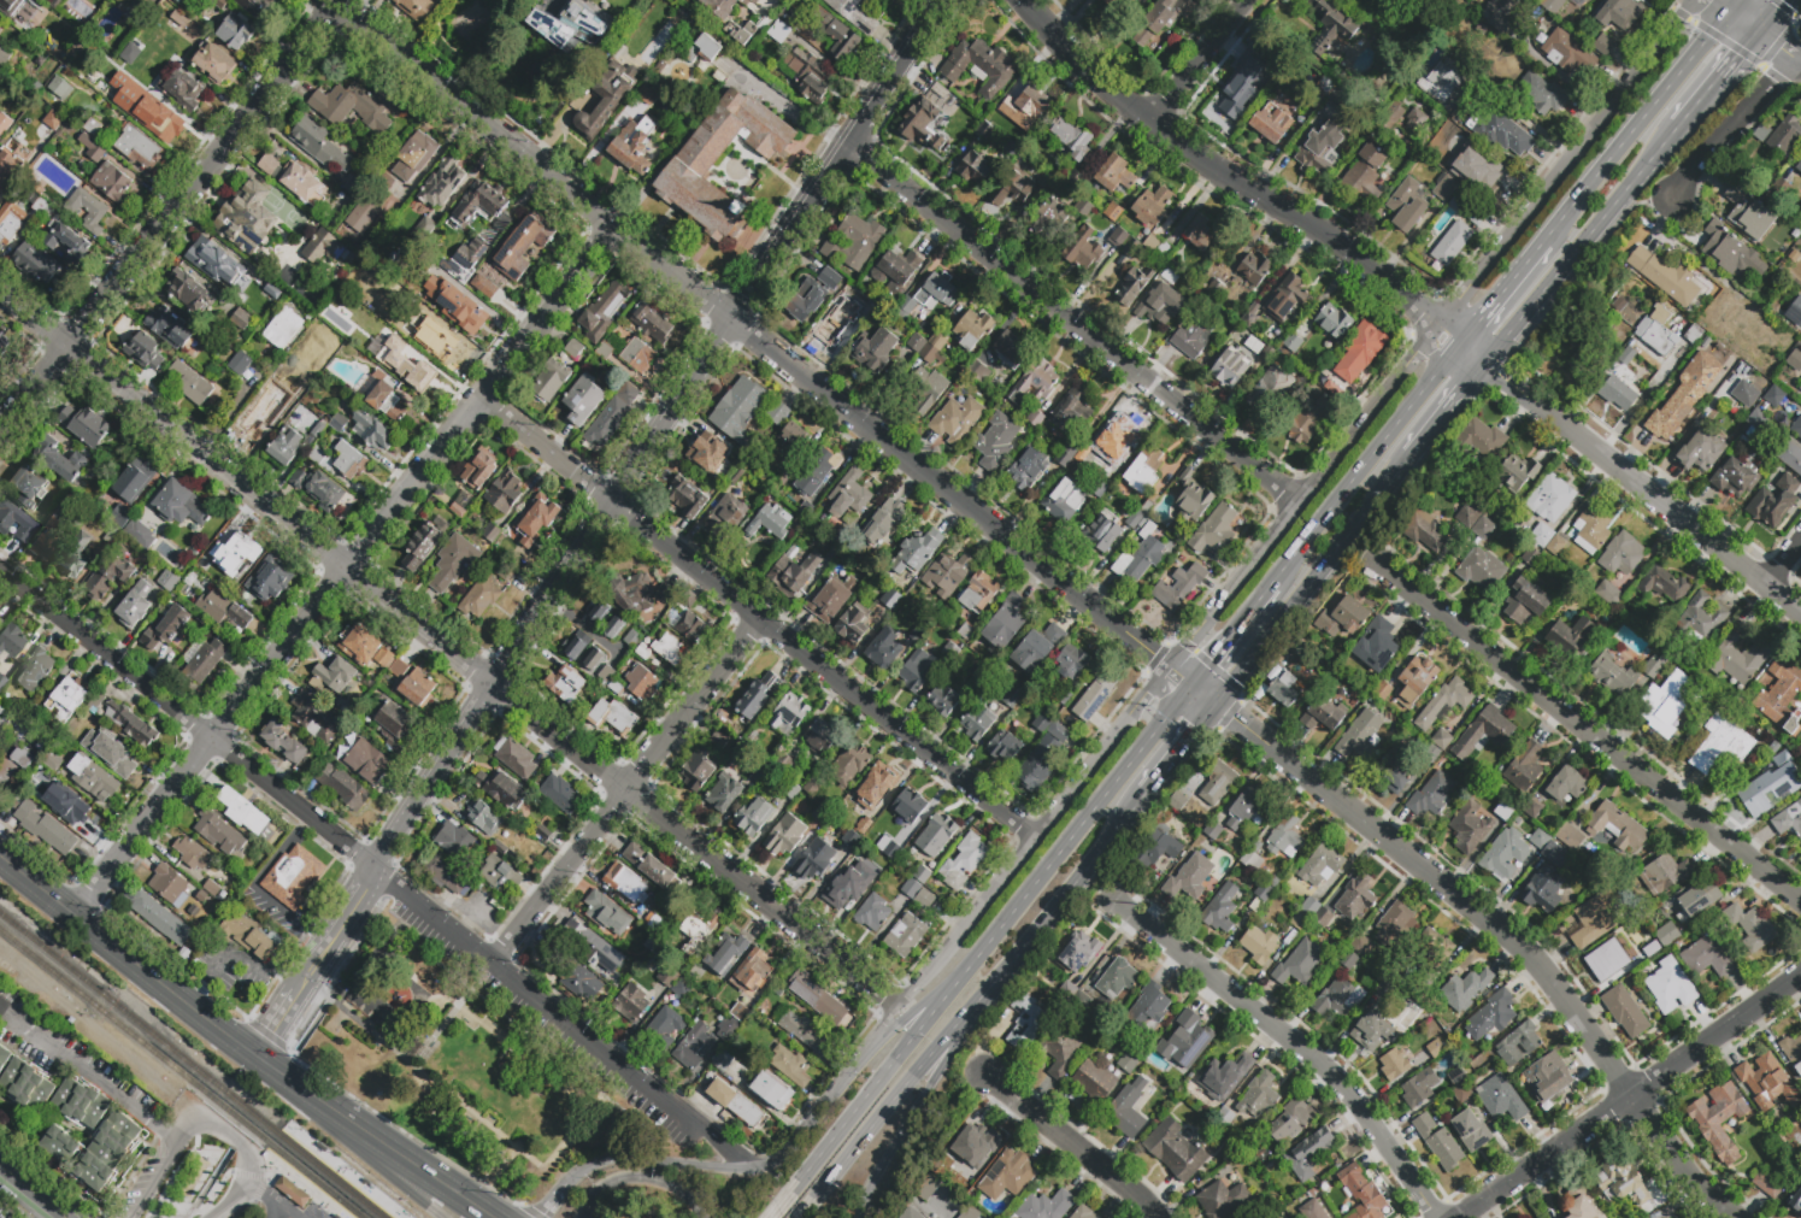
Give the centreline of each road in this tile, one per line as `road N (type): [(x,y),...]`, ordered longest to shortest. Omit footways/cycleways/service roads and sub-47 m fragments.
road 1 (residential): [(375,869),(944,0)]
road 2 (residential): [(73,916),(613,228)]
road 3 (residential): [(329,0),(973,512)]
road 4 (residential): [(481,398),(1037,839)]
road 5 (residential): [(0,292),(494,684)]
road 6 (residential): [(849,147),(1299,502)]
road 7 (residential): [(1373,561),(1800,909)]
road 8 (residential): [(0,435),(334,4)]
road 9 (residential): [(1024,0),(1117,98),(1217,171),(1337,243),(1437,324)]
road 10 (residential): [(494,684),(899,1005)]
road 11 (residential): [(0,569),(375,869)]
road 12 (residential): [(1113,900),(1332,1071),(1438,1217)]
road 13 (residential): [(496,965),(758,620)]
road 14 (residential): [(375,869),(707,1132)]
road 15 (residential): [(1437,324),(1693,0)]
road 16 (primary): [(0,857),(301,1087)]
road 17 (residential): [(1408,857),(1535,958),(1636,1095)]
road 18 (trunk): [(972,964),(771,1217)]
road 19 (residential): [(1513,387),(1762,588)]
road 20 (trunk): [(1732,7),(1544,241)]
road 21 (primary): [(301,1087),(495,1217)]
road 22 (residential): [(1299,502),(1437,324)]
road 23 (residential): [(984,1075),(1158,1217)]
road 24 (trunk): [(801,1217),(942,1051)]
road 25 (residential): [(1461,1217),(1636,1095)]
road 26 (residential): [(1636,1095),(1800,974)]
road 27 (trunk): [(763,1167),(619,1159),(566,1185)]
road 28 (trunk): [(301,1087),(442,1217)]
road 29 (residential): [(1671,198),(1793,57)]
road 30 (trunk): [(863,1217),(942,1051)]
road 31 (trunk): [(1432,378),(1323,519)]
road 32 (trunk): [(1500,342),(1609,208)]
road 33 (residential): [(1281,757),(1408,857)]
road 34 (residential): [(1636,1095),(1709,1198),(1735,1217)]
road 35 (residential): [(1149,120),(1246,0)]
road 36 (trunk): [(991,993),(1085,872)]
road 37 (trunk): [(583,1217),(600,1190),(626,1178),(670,1185),(704,1217)]
road 38 (trunk): [(972,964),(859,1063)]
road 39 (residential): [(1037,839),(944,954)]
road 40 (trunk): [(859,1063),(785,1155),(763,1167)]
road 41 (trunk): [(1058,855),(972,964)]
road 42 (residential): [(944,954),(859,1063)]
road 43 (residential): [(973,512),(1079,598)]
road 44 (trunk): [(1544,241),(1459,343)]
road 45 (residential): [(1219,602),(1299,502)]
road 46 (residential): [(1037,839),(1110,740)]

